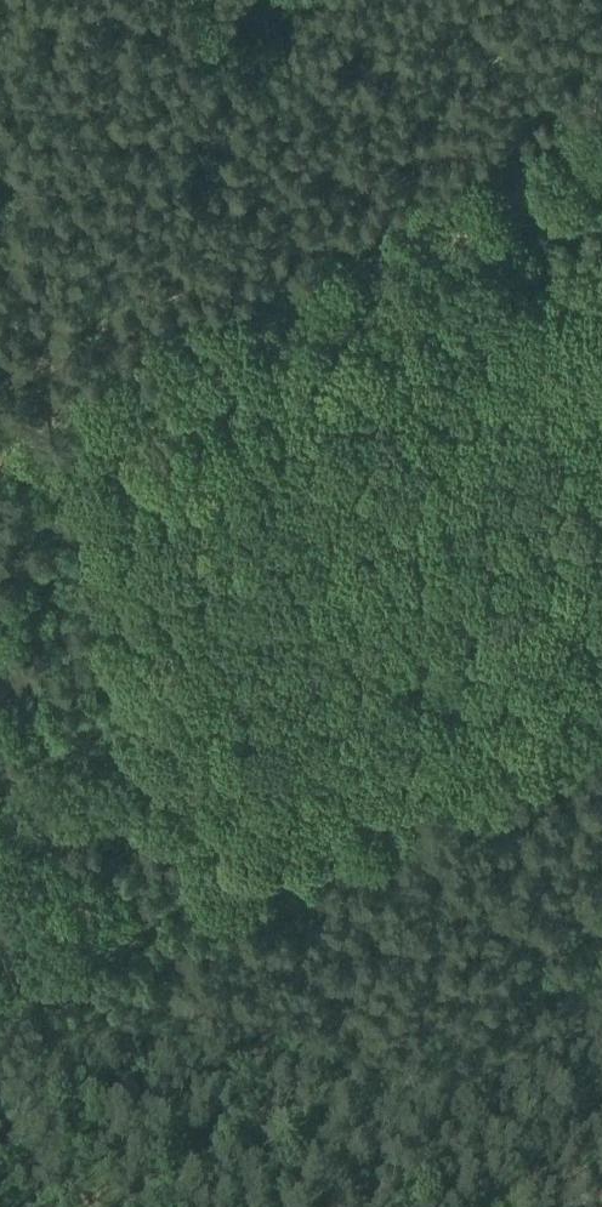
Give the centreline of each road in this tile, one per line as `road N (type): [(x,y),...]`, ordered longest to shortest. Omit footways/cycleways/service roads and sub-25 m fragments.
road 1 (track): [(0,467),(601,159)]
road 2 (track): [(333,1206),(601,891)]

